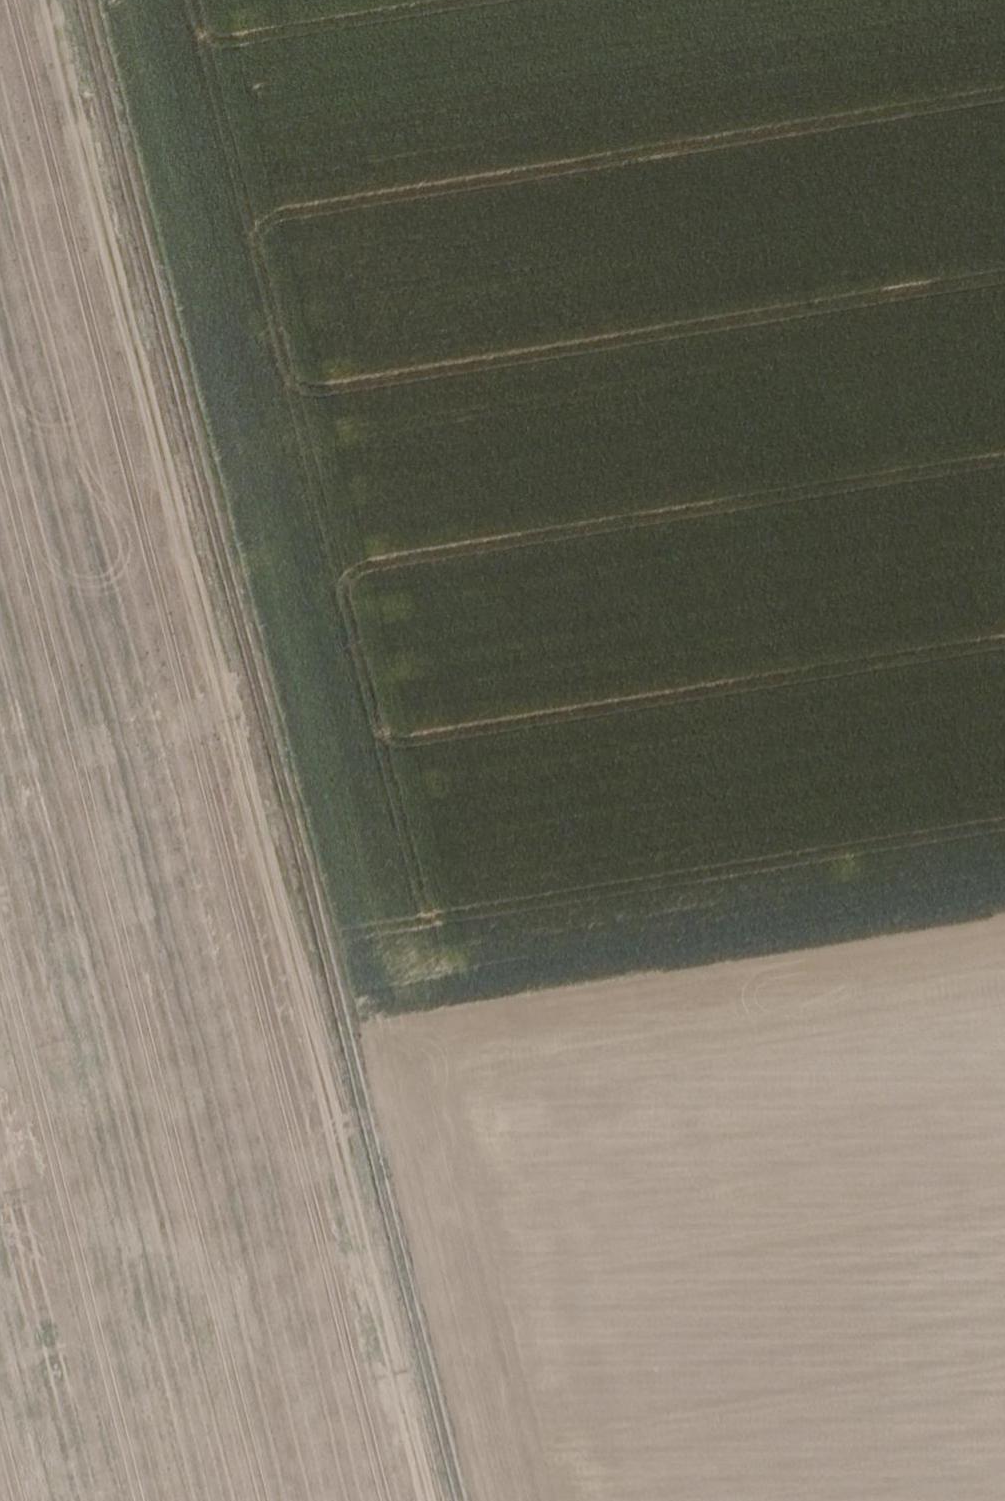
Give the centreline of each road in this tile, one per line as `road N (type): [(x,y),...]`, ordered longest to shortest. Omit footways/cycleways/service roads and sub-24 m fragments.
road 1 (track): [(101,0),(225,539),(301,814),(468,1500)]

